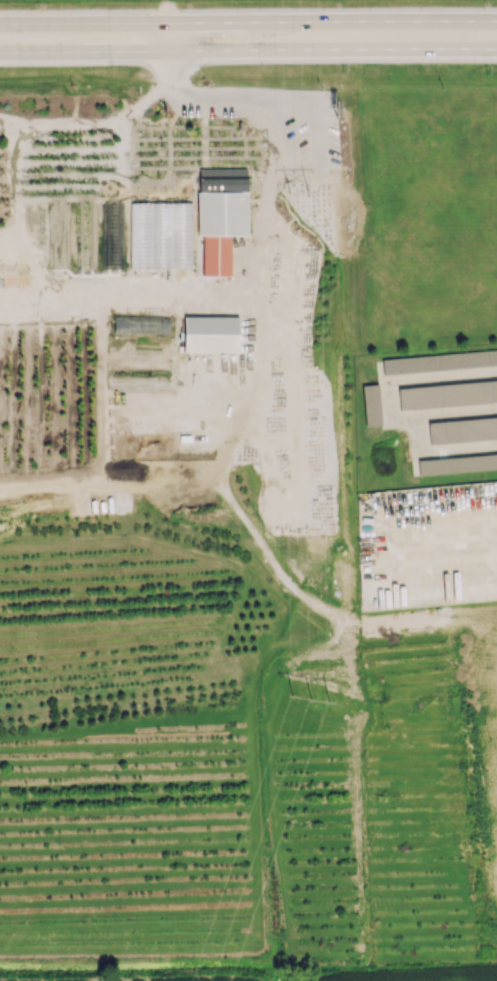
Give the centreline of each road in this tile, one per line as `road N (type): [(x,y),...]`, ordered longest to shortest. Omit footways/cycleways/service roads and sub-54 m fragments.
road 1 (primary): [(496,22),(0,25)]
road 2 (primary): [(0,53),(496,51)]

